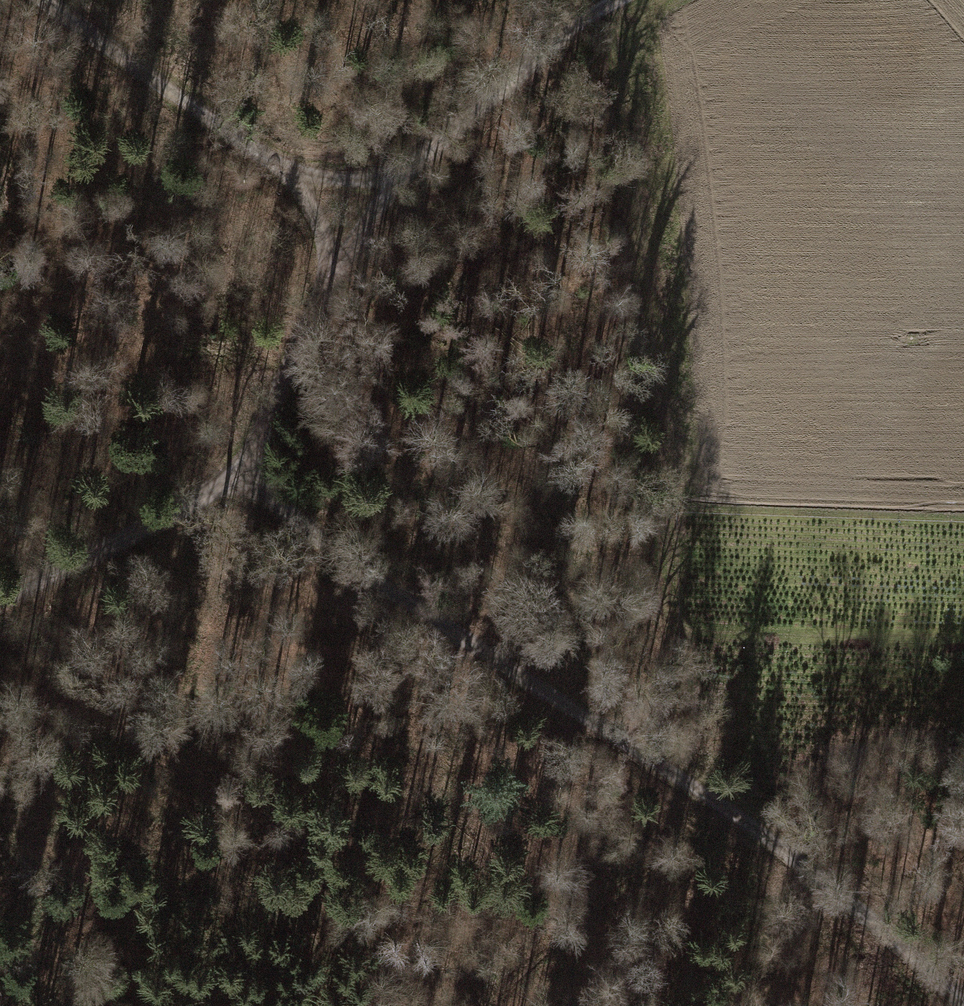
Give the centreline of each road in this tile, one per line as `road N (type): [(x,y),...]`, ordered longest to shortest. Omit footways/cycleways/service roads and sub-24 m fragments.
road 1 (track): [(243,474),(338,556),(759,832),(963,1002)]
road 2 (track): [(618,3),(627,173),(666,501),(666,672),(665,692),(650,708),(600,727)]
road 3 (track): [(333,266),(243,474),(0,594)]
road 4 (track): [(38,0),(299,178),(333,266)]
road 5 (track): [(623,0),(554,45),(391,187),(333,266)]

